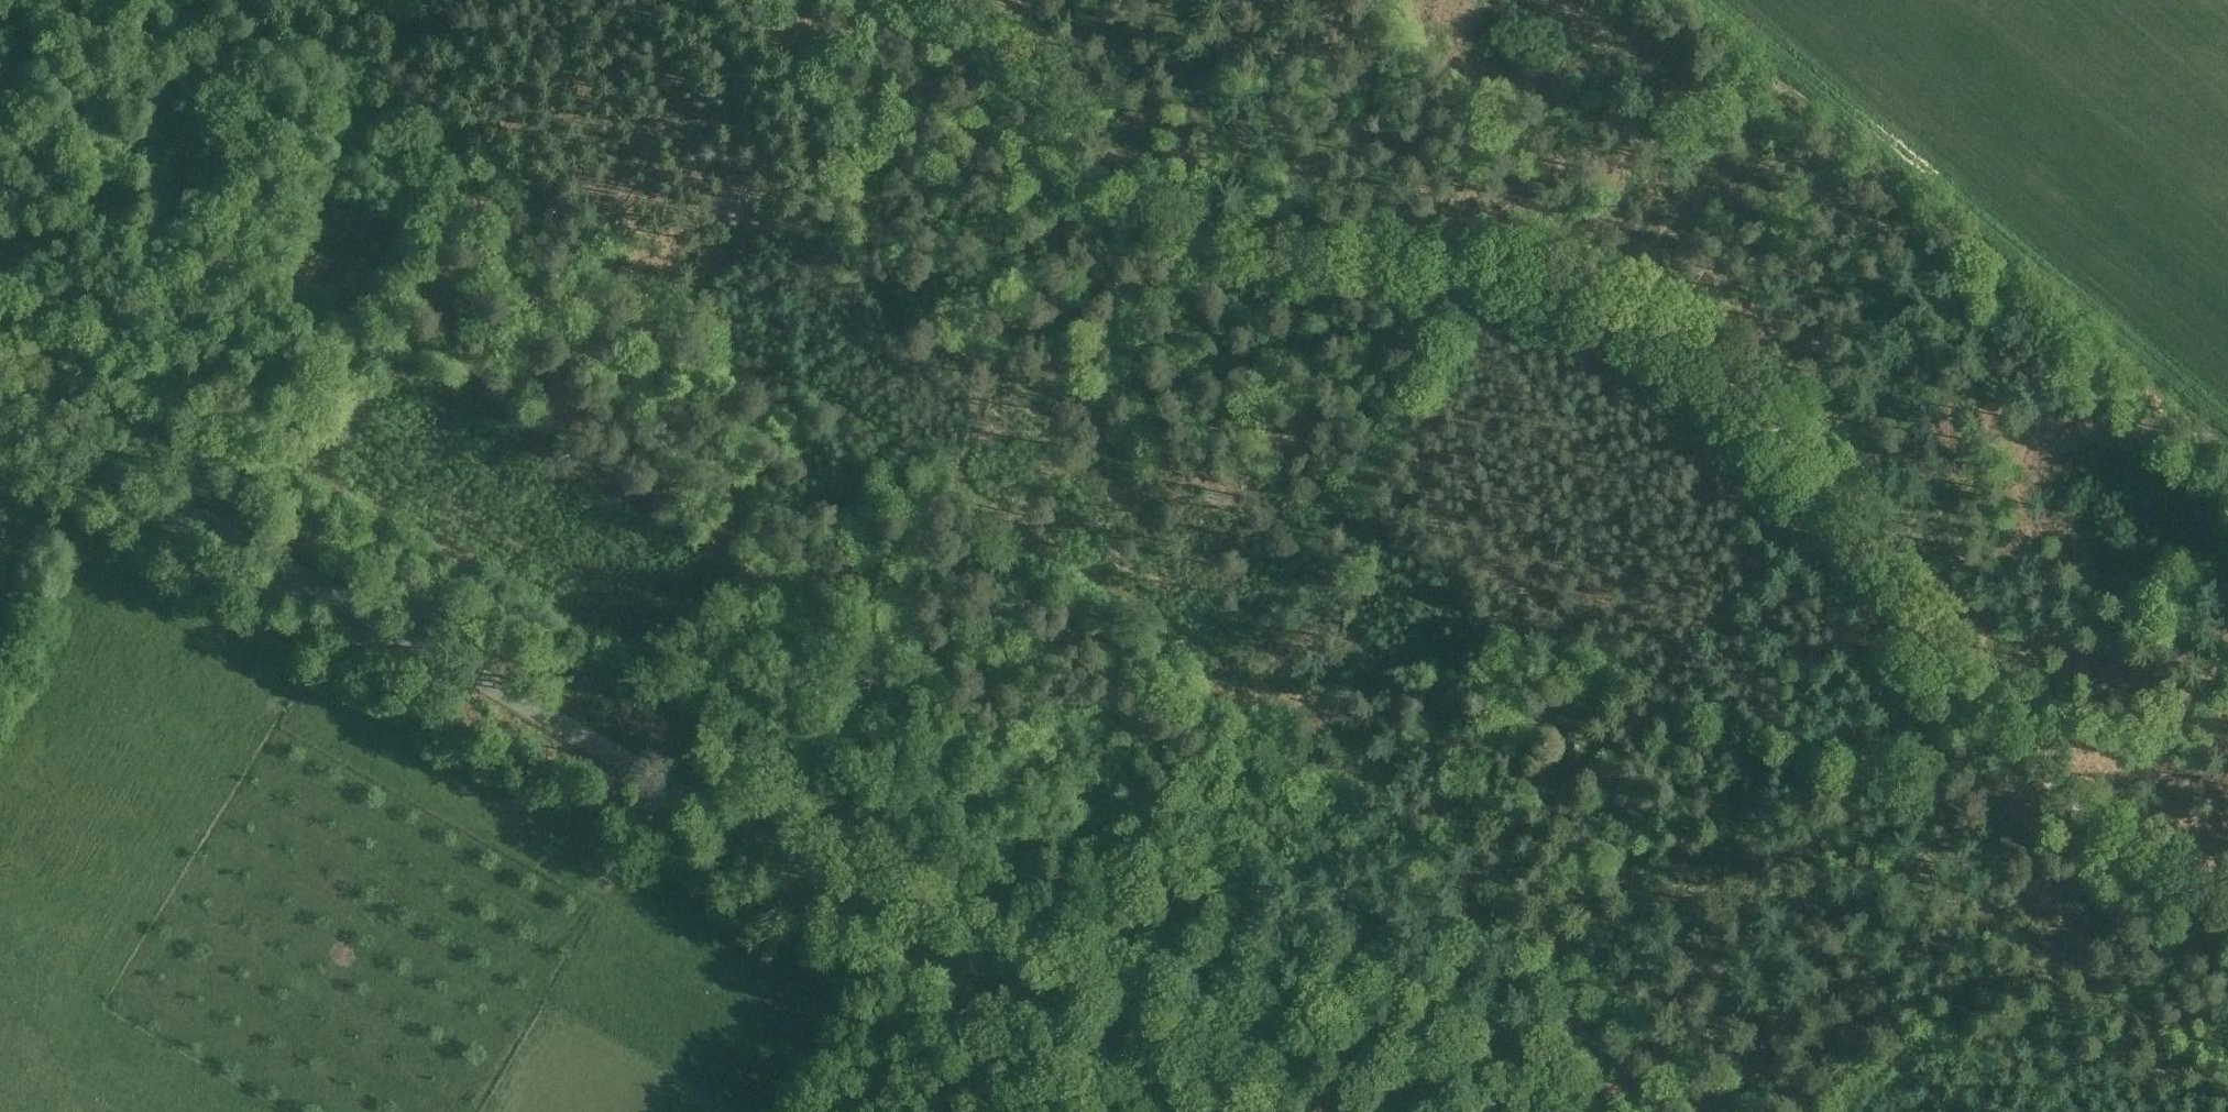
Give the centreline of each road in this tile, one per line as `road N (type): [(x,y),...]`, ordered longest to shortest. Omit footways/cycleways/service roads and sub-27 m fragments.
road 1 (track): [(2227,910),(2168,877),(2068,798),(2002,734),(1914,625),(1758,403),(1700,346),(1562,278),(1241,251),(1171,226),(1125,201),(968,0)]
road 2 (tertiary): [(1248,1111),(0,401)]

